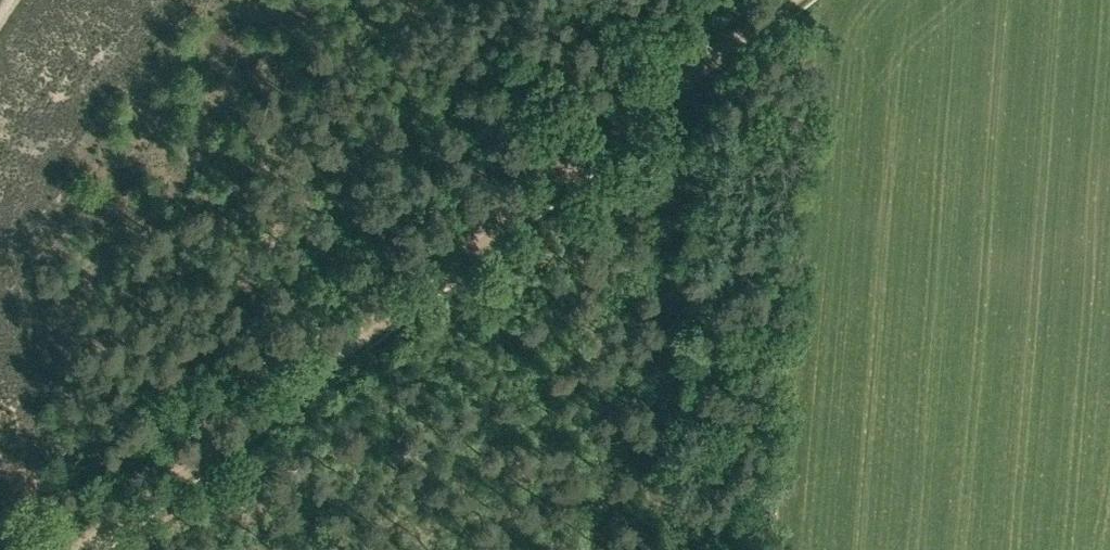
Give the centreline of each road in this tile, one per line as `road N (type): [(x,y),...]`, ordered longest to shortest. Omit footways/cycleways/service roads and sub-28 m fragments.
road 1 (track): [(77,549),(793,0)]

